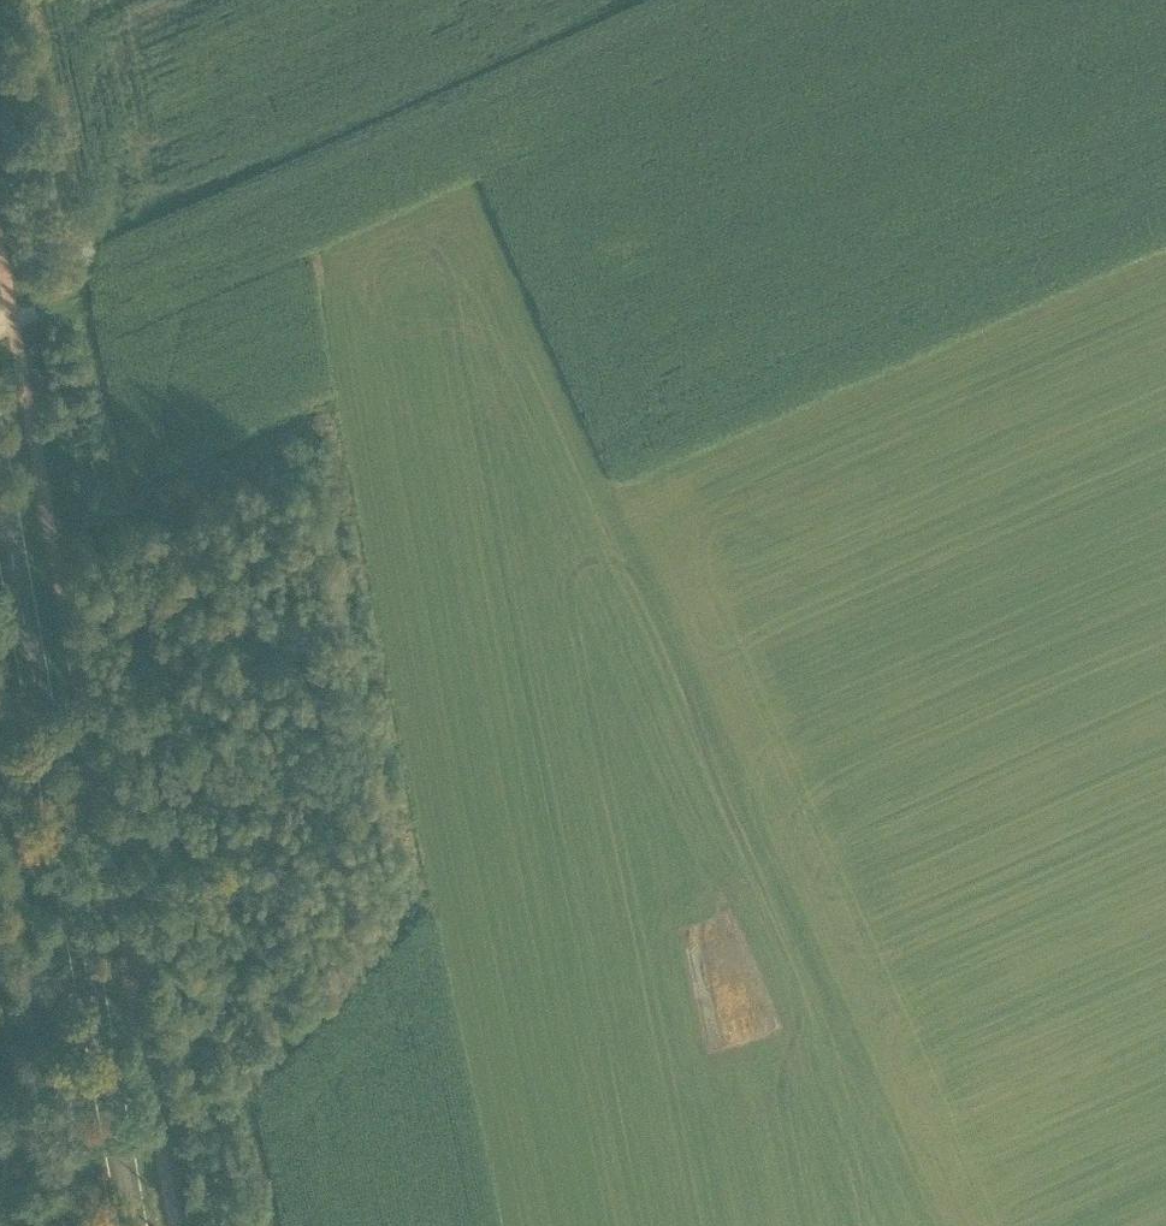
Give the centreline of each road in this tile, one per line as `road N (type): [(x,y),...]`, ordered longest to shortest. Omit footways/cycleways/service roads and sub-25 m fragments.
road 1 (primary): [(131,1225),(0,490)]

